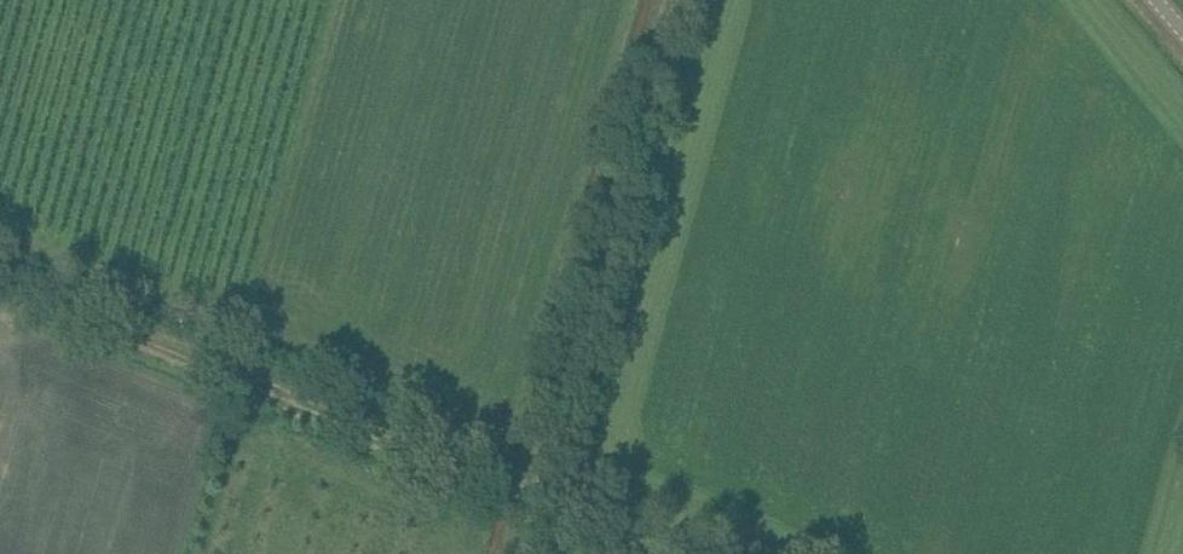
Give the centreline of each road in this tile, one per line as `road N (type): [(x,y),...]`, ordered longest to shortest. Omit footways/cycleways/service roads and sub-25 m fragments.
road 1 (track): [(0,279),(678,553)]
road 2 (unclassified): [(523,553),(678,0)]

